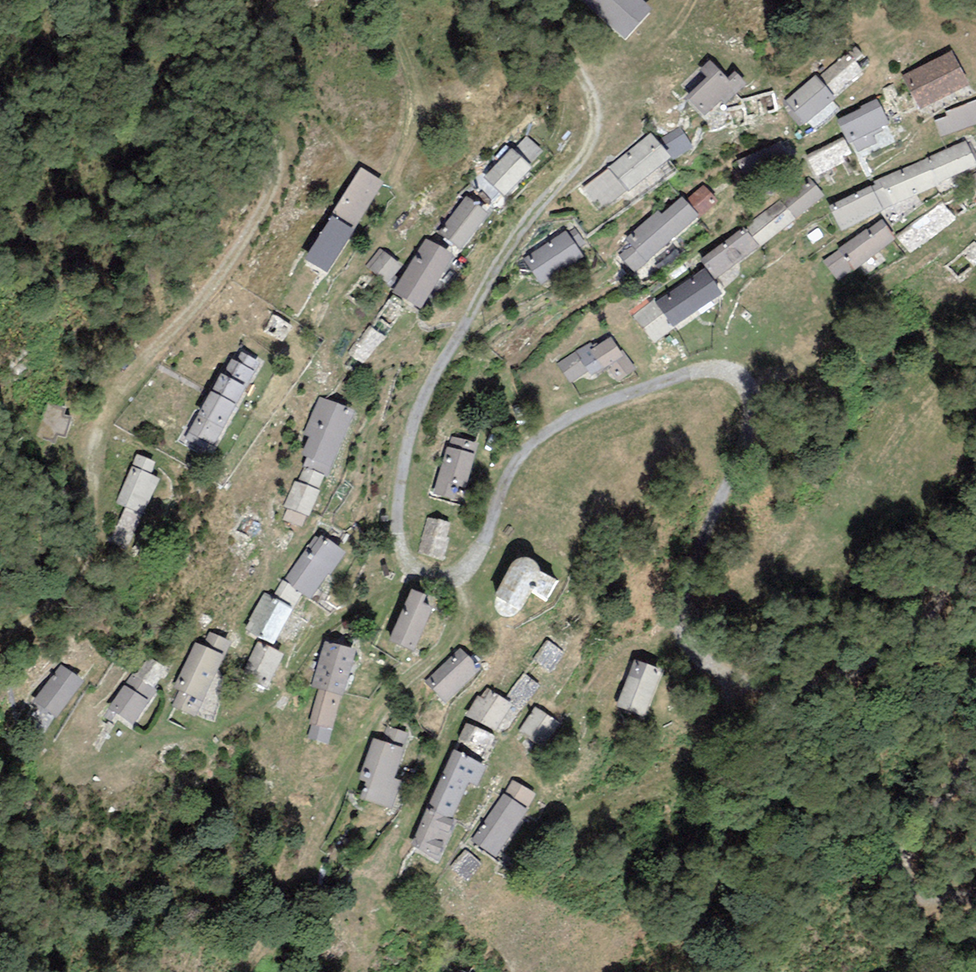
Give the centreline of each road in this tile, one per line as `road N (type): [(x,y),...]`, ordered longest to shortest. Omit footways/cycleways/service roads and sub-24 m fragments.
road 1 (unclassified): [(584,86),(591,124),(444,354),(404,478),(410,544),(428,578),(471,582),(498,536),(511,481),(533,452),(569,427),(671,385),(722,377),(754,389),(772,420),(738,543),(702,601),(713,631)]
road 2 (track): [(0,600),(56,554),(73,465),(126,363),(225,257),(267,166),(253,63),(258,13),(270,0)]
road 3 (unclassified): [(975,543),(880,680),(746,690),(713,631)]
road 4 (unclassified): [(975,917),(943,916),(940,833),(975,761)]

